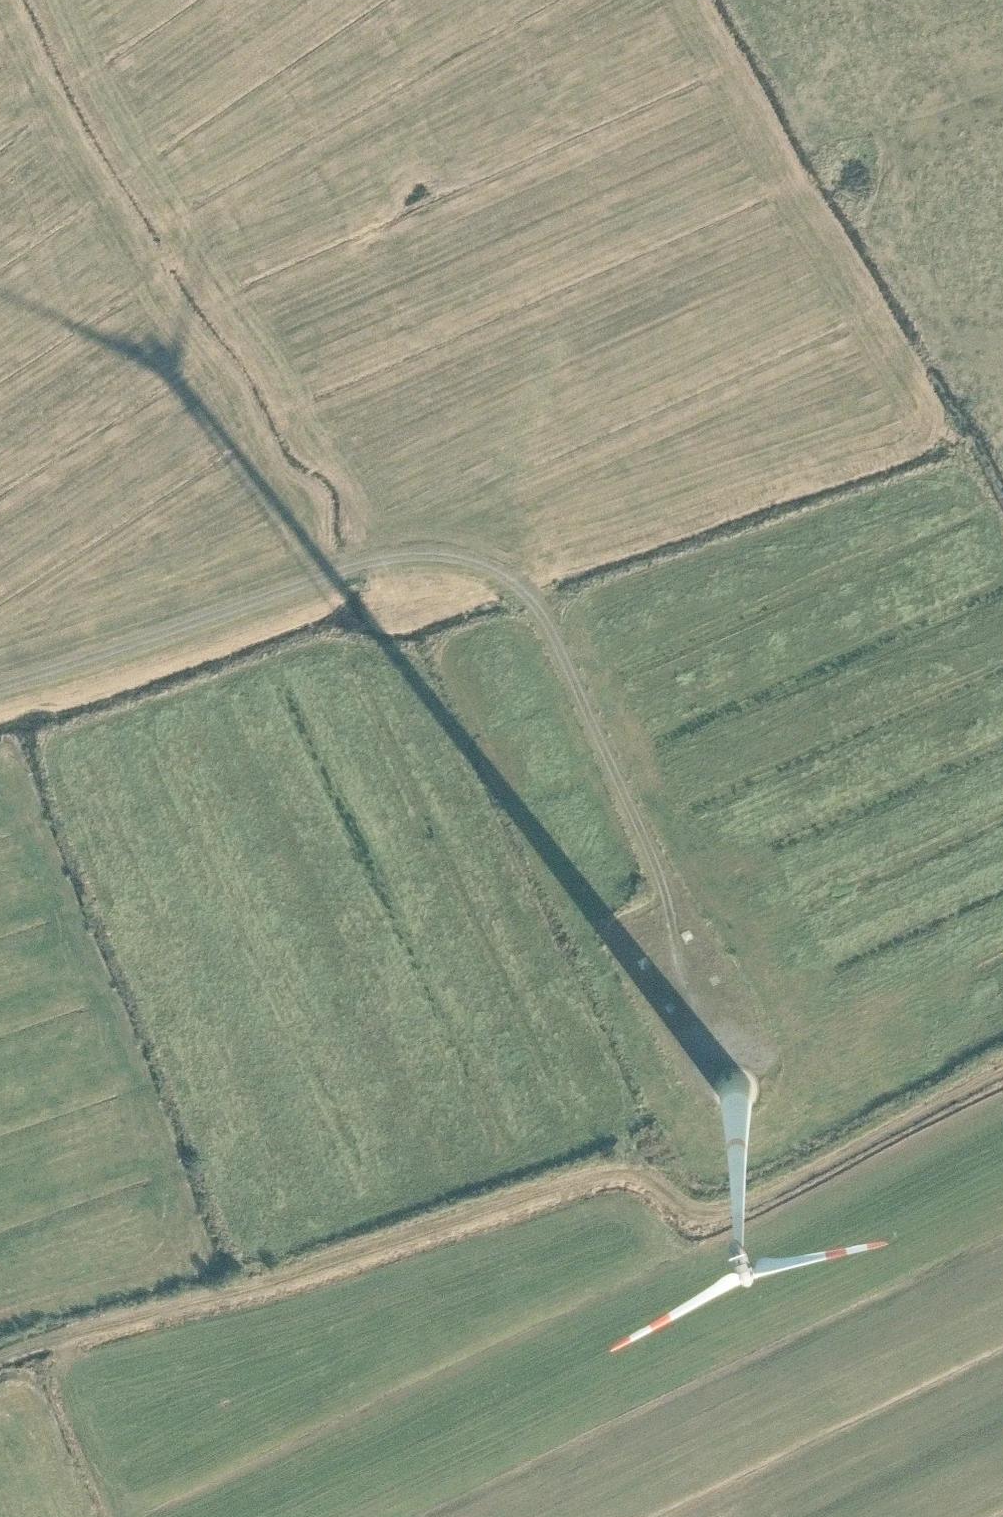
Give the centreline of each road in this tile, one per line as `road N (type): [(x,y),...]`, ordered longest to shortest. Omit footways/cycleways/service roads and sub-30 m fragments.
road 1 (track): [(0,1357),(78,1324),(286,1273),(602,1168),(633,1166),(700,1206),(730,1206),(1002,1072)]
road 2 (track): [(0,659),(408,535),(497,538),(538,586),(743,1008)]

